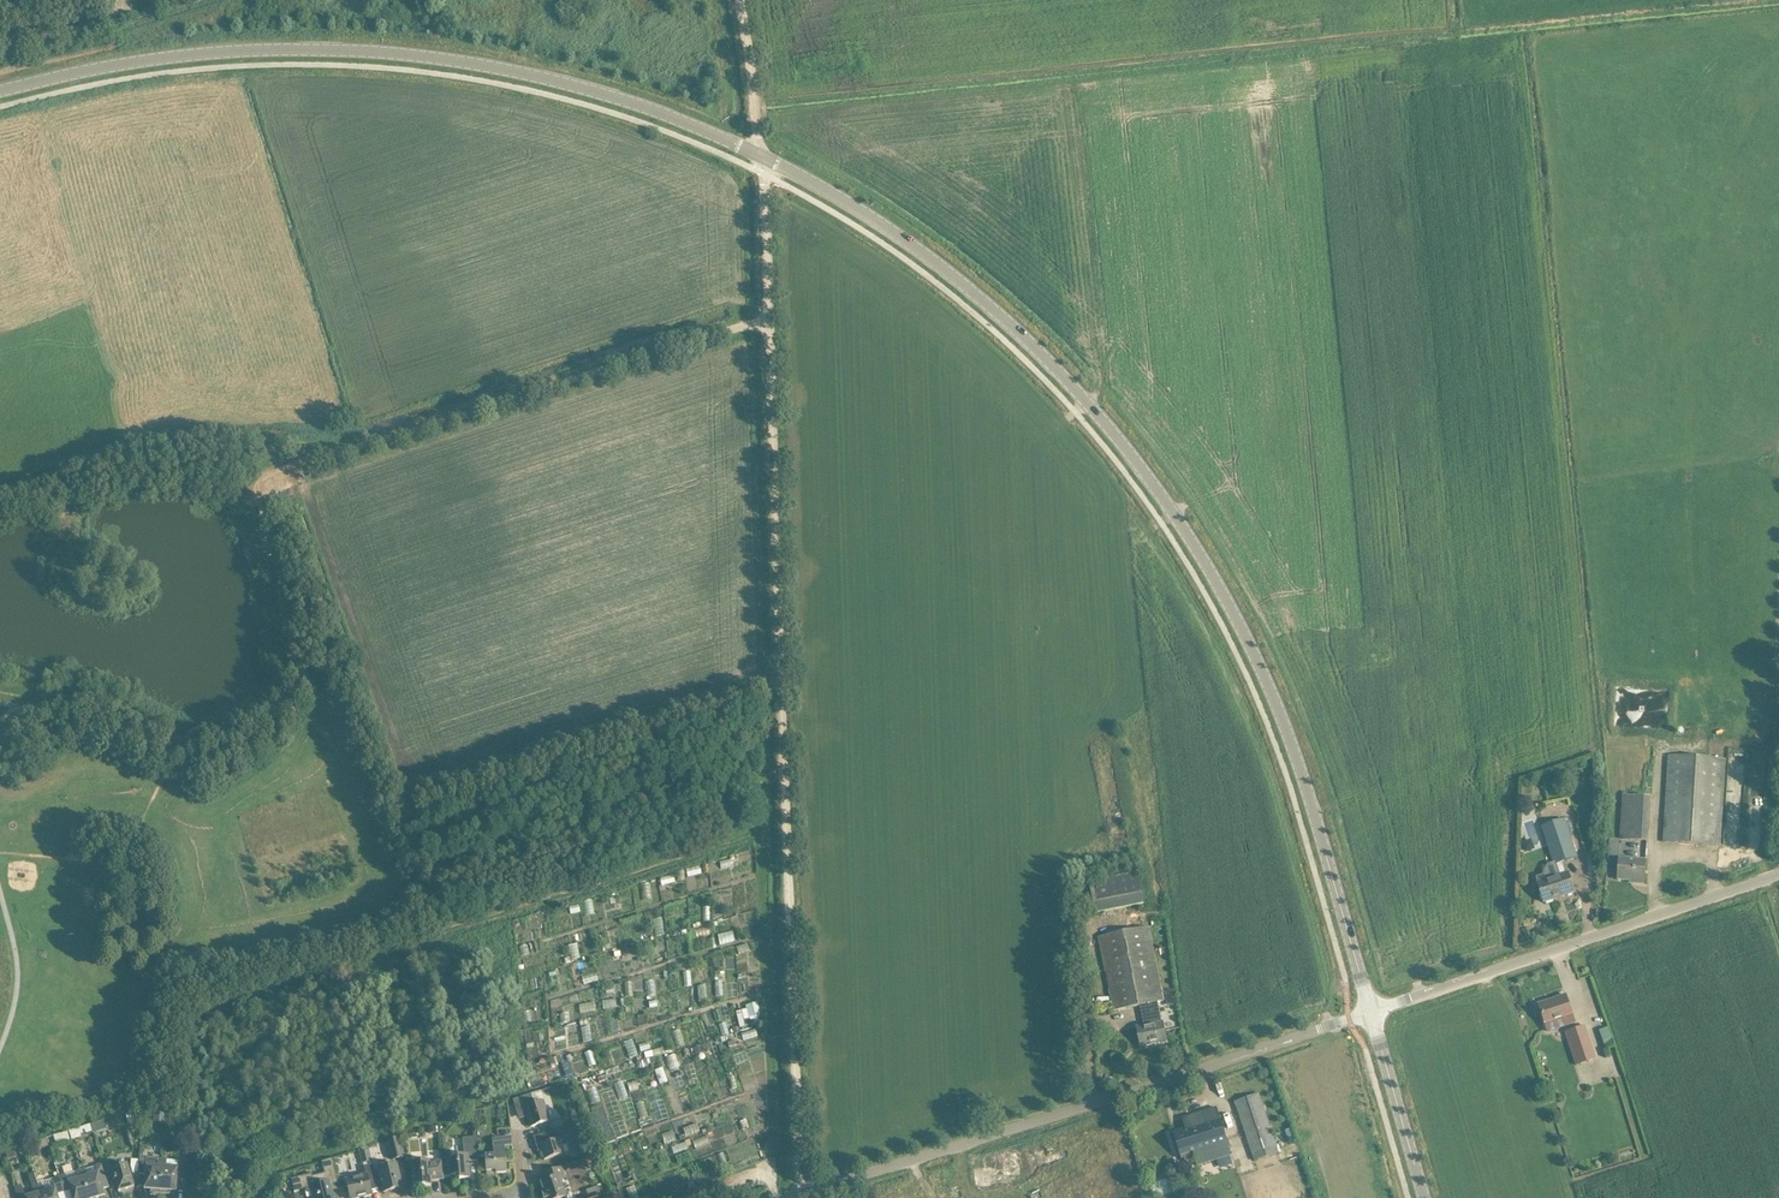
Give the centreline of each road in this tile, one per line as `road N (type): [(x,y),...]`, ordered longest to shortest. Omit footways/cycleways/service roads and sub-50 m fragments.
road 1 (secondary): [(0,92),(223,53),(362,52),(459,63),(658,112),(818,186),(884,228),(970,290),(1066,376),(1218,584),(1302,776),(1372,1013)]
road 2 (track): [(739,0),(764,196),(785,770)]
road 3 (residential): [(802,1194),(1372,1013)]
road 4 (track): [(769,319),(249,486)]
road 5 (track): [(785,770),(802,1194)]
road 6 (unclassified): [(1412,999),(1778,876)]
road 7 (secondary): [(1372,1013),(1425,1197)]

